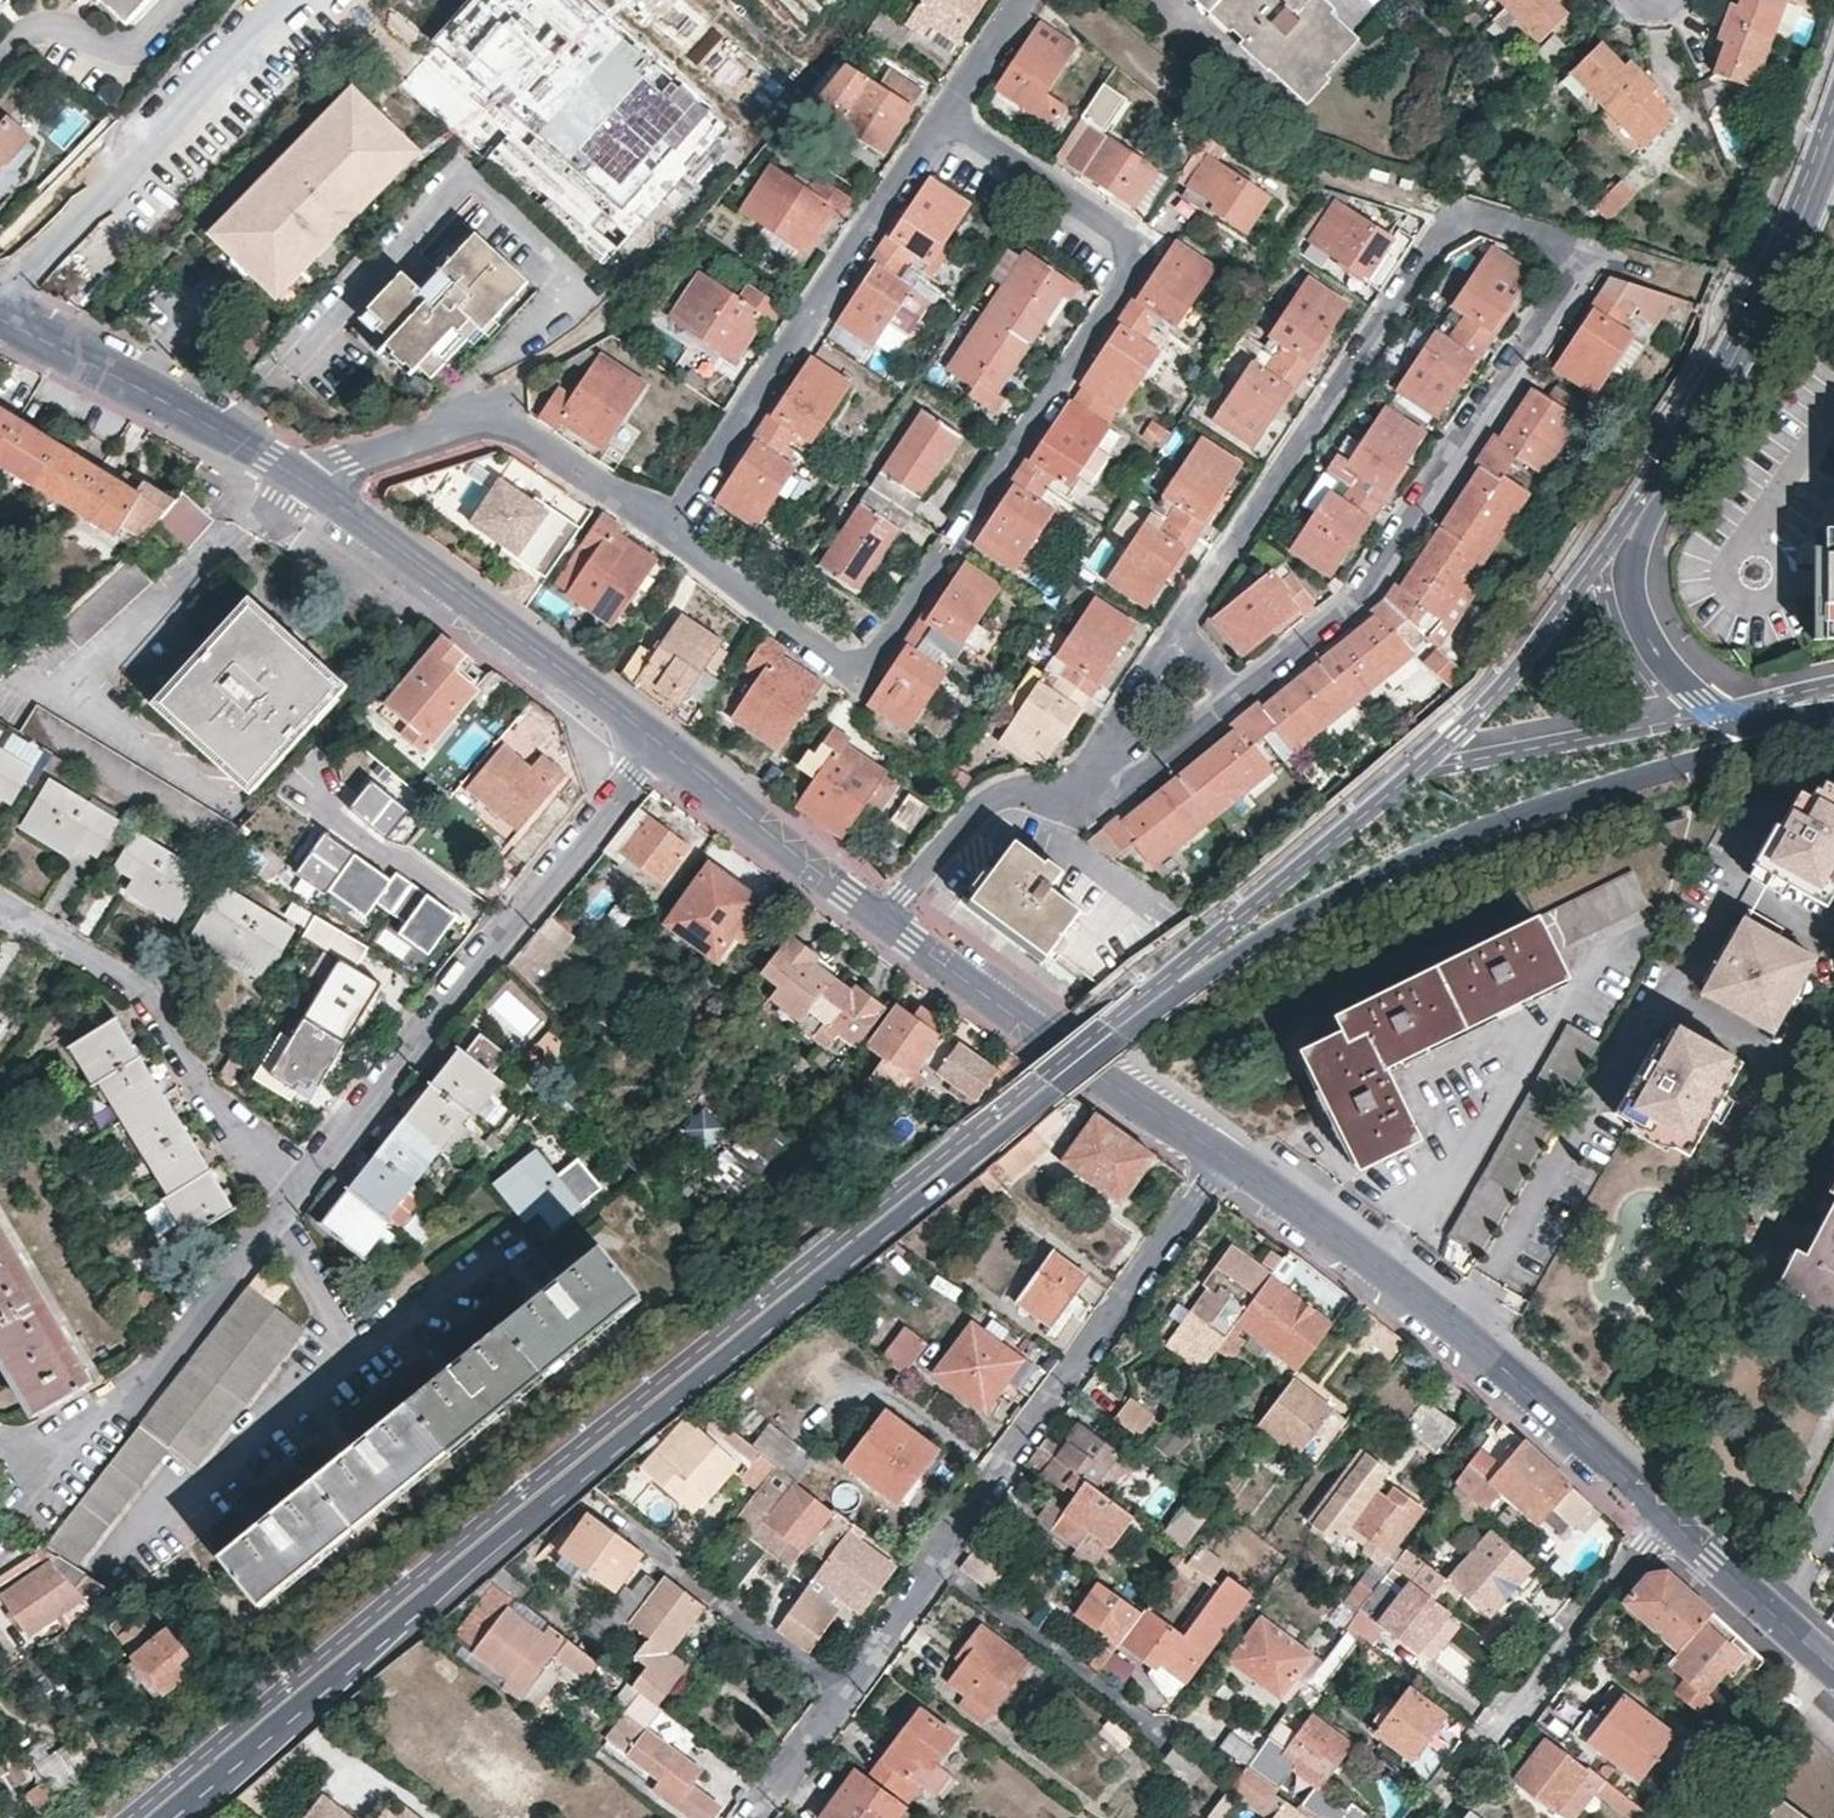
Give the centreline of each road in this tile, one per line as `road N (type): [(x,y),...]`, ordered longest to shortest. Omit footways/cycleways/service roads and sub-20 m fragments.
road 1 (tertiary): [(164,1817),(1187,987),(1458,840),(1797,729)]
road 2 (residential): [(1182,624),(1454,211),(1568,245),(1580,256),(1584,267),(1351,606),(1236,696)]
road 3 (residential): [(669,529),(839,662),(874,661),(1133,272),(1116,229),(941,120)]
road 4 (residential): [(1226,1162),(937,1560),(763,1817)]
road 5 (secondary): [(1833,157),(1772,303),(1632,563),(1650,639),(1694,696),(1720,712),(1797,729)]
road 6 (residential): [(1770,789),(1460,1327)]
road 7 (residential): [(281,1209),(602,819),(608,784),(645,733)]
road 8 (tertiary): [(1460,1327),(1833,1666)]
road 9 (residential): [(669,529),(941,120)]
road 10 (residential): [(0,1435),(73,1478),(281,1209)]
road 11 (residential): [(281,1209),(139,988),(17,915),(0,915)]
road 12 (tertiary): [(883,917),(1226,1162)]
road 13 (residential): [(0,296),(295,0)]
road 14 (tertiary): [(315,484),(645,733)]
road 15 (residential): [(277,0),(0,289)]
road 16 (residential): [(315,484),(512,423),(669,529)]
road 17 (tertiary): [(0,318),(230,431),(315,484)]
road 18 (tertiary): [(645,733),(883,917)]
road 19 (tertiary): [(1226,1162),(1460,1327)]
road 20 (residential): [(1098,782),(1003,795),(982,806),(883,917)]
road 21 (residential): [(339,0),(499,146)]
road 22 (residential): [(1098,782),(1103,746),(1182,624)]
road 23 (residential): [(1236,696),(1148,762),(1098,782)]
road 24 (residential): [(941,120),(1023,0)]

